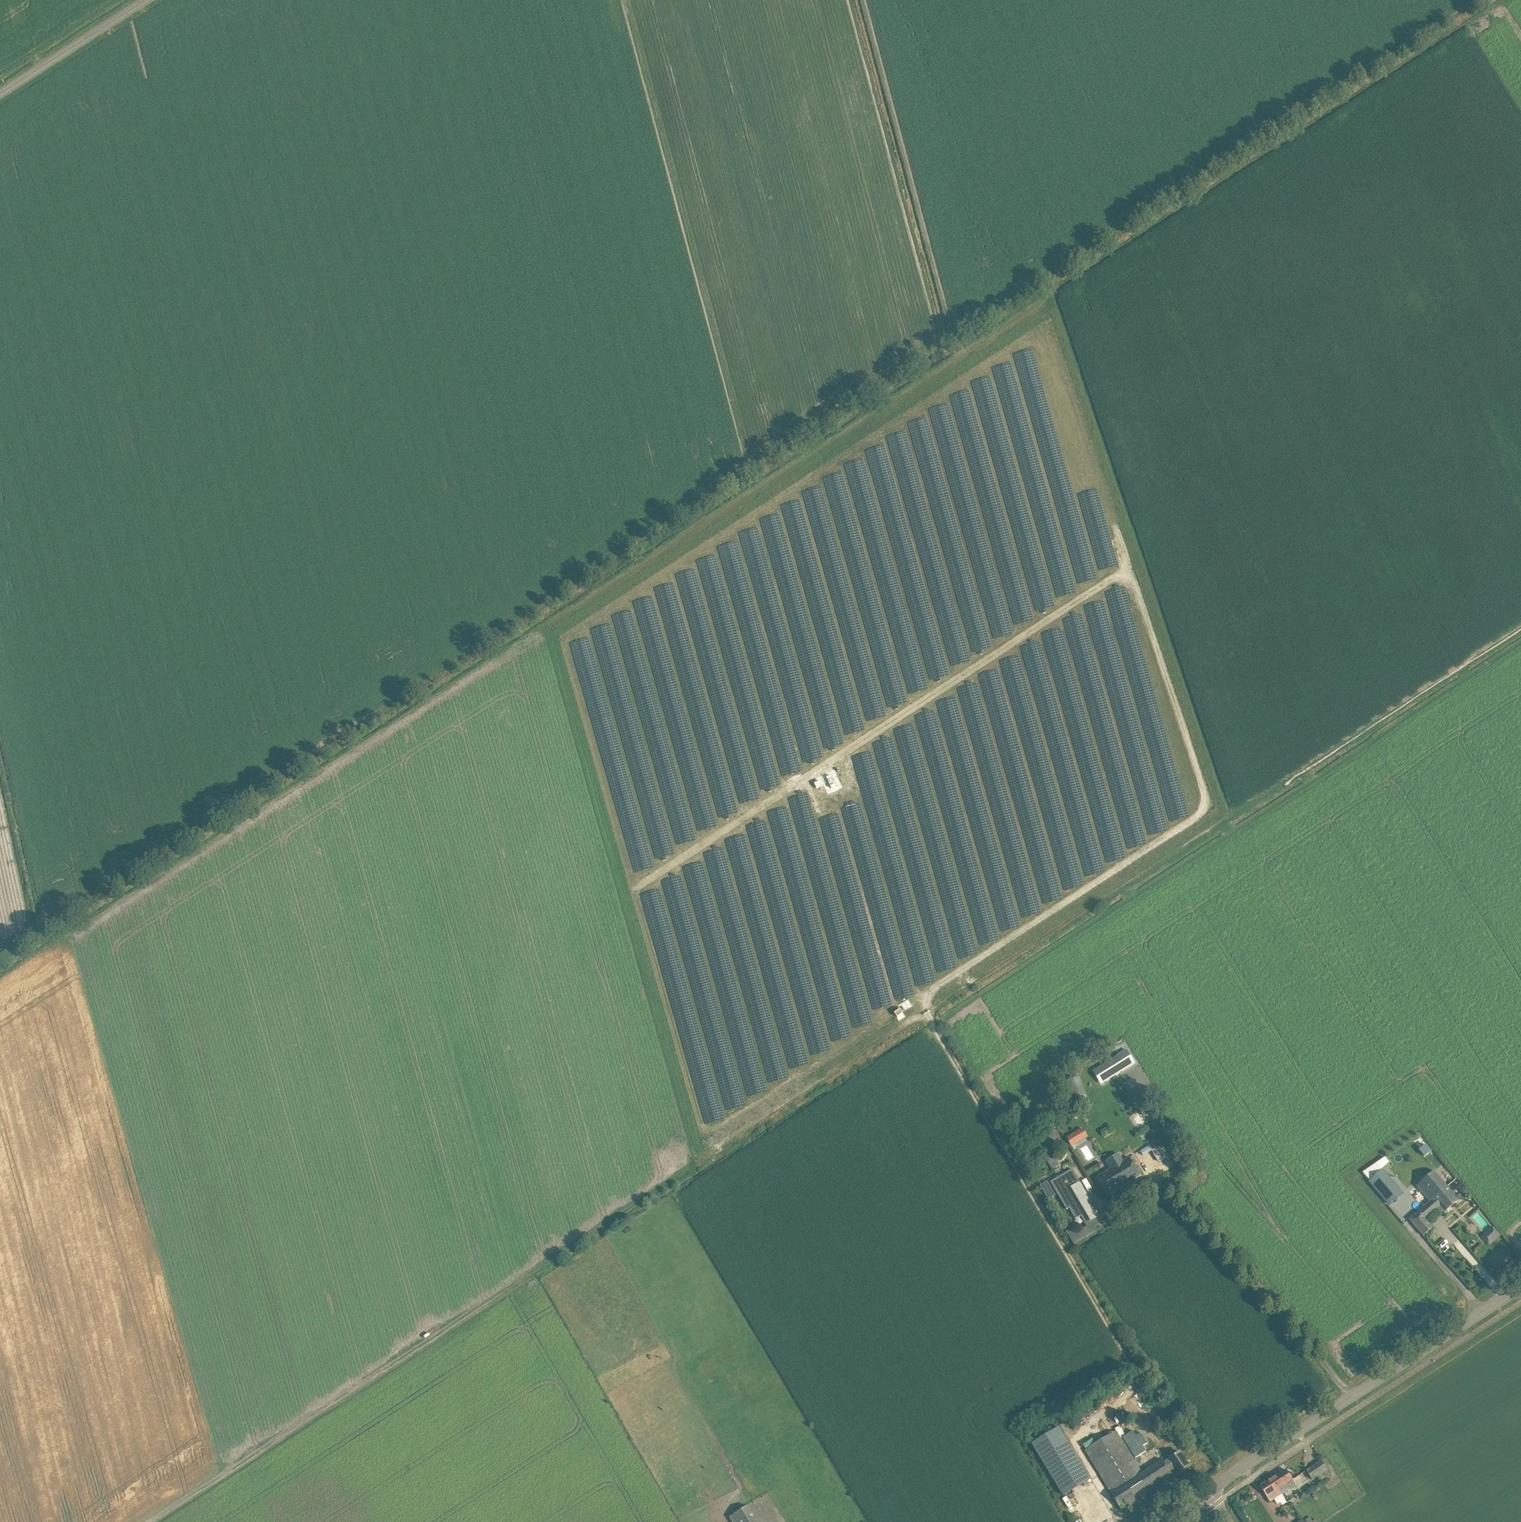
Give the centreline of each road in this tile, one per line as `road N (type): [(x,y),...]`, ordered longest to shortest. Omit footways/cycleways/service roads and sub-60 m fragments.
road 1 (track): [(1232,817),(153,1521)]
road 2 (track): [(1141,1380),(954,1061),(923,995),(1205,807),(1116,527)]
road 3 (track): [(1130,569),(636,887)]
road 4 (tertiary): [(1208,1492),(1520,1290)]
road 5 (track): [(146,0),(0,94)]

